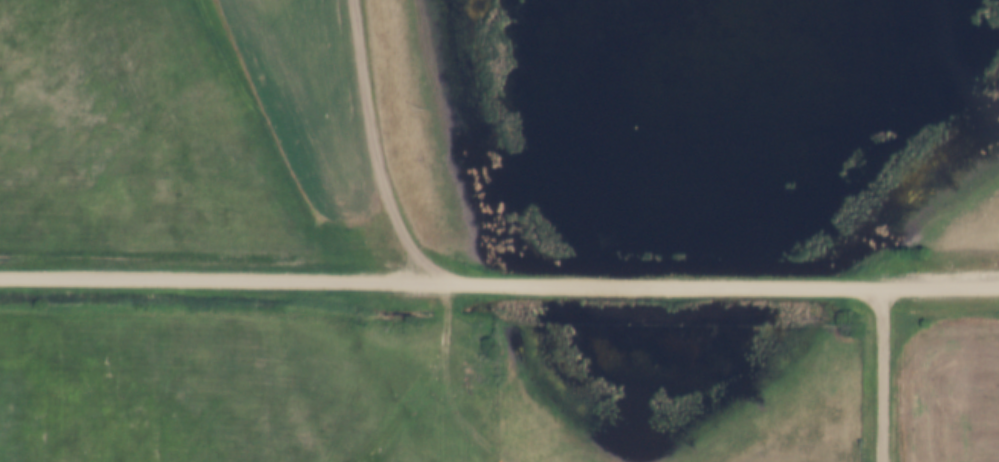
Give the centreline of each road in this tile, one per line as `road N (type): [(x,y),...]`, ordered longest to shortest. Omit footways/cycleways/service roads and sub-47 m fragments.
road 1 (residential): [(998,290),(0,280)]
road 2 (track): [(454,461),(441,285)]
road 3 (track): [(878,461),(878,289)]

